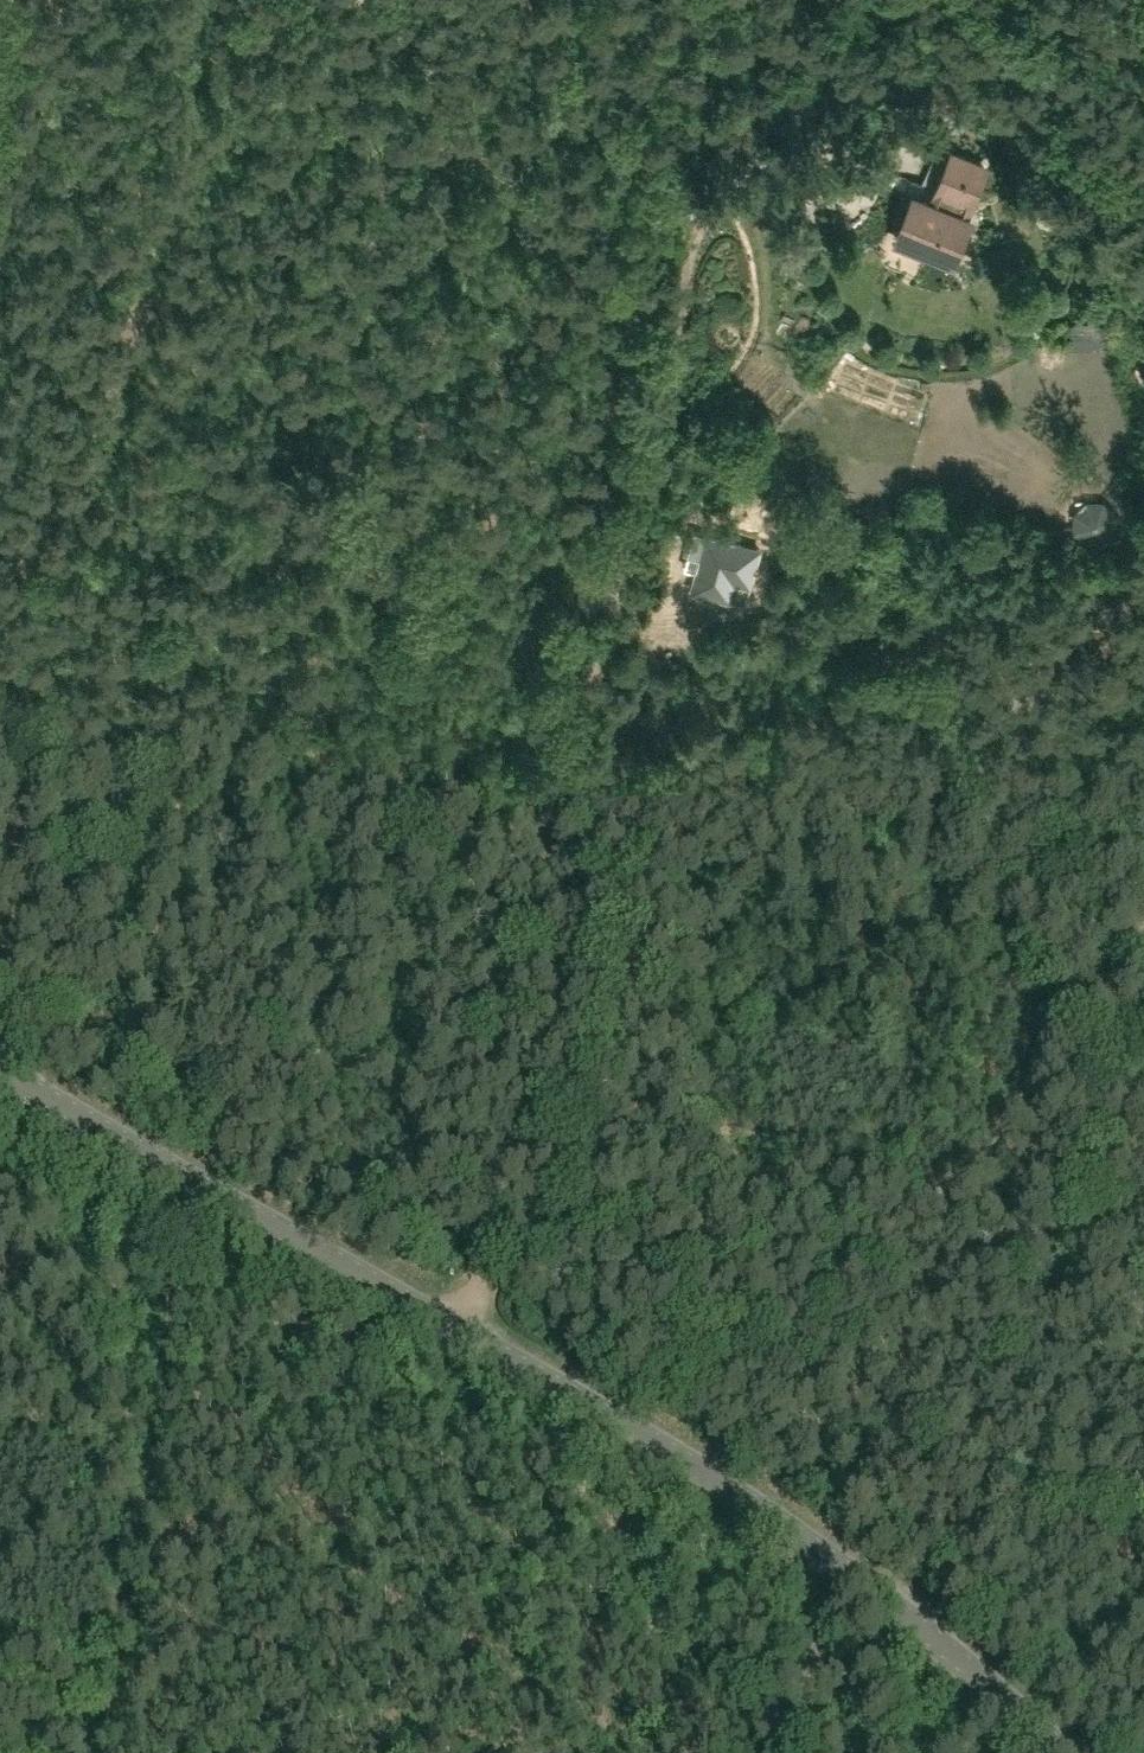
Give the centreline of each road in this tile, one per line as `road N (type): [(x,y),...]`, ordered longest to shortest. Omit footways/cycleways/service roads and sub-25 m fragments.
road 1 (tertiary): [(0,1065),(446,1314),(652,1442),(886,1595),(1076,1752)]
road 2 (track): [(0,777),(43,798),(0,1012)]
road 3 (track): [(801,1752),(835,1562)]

